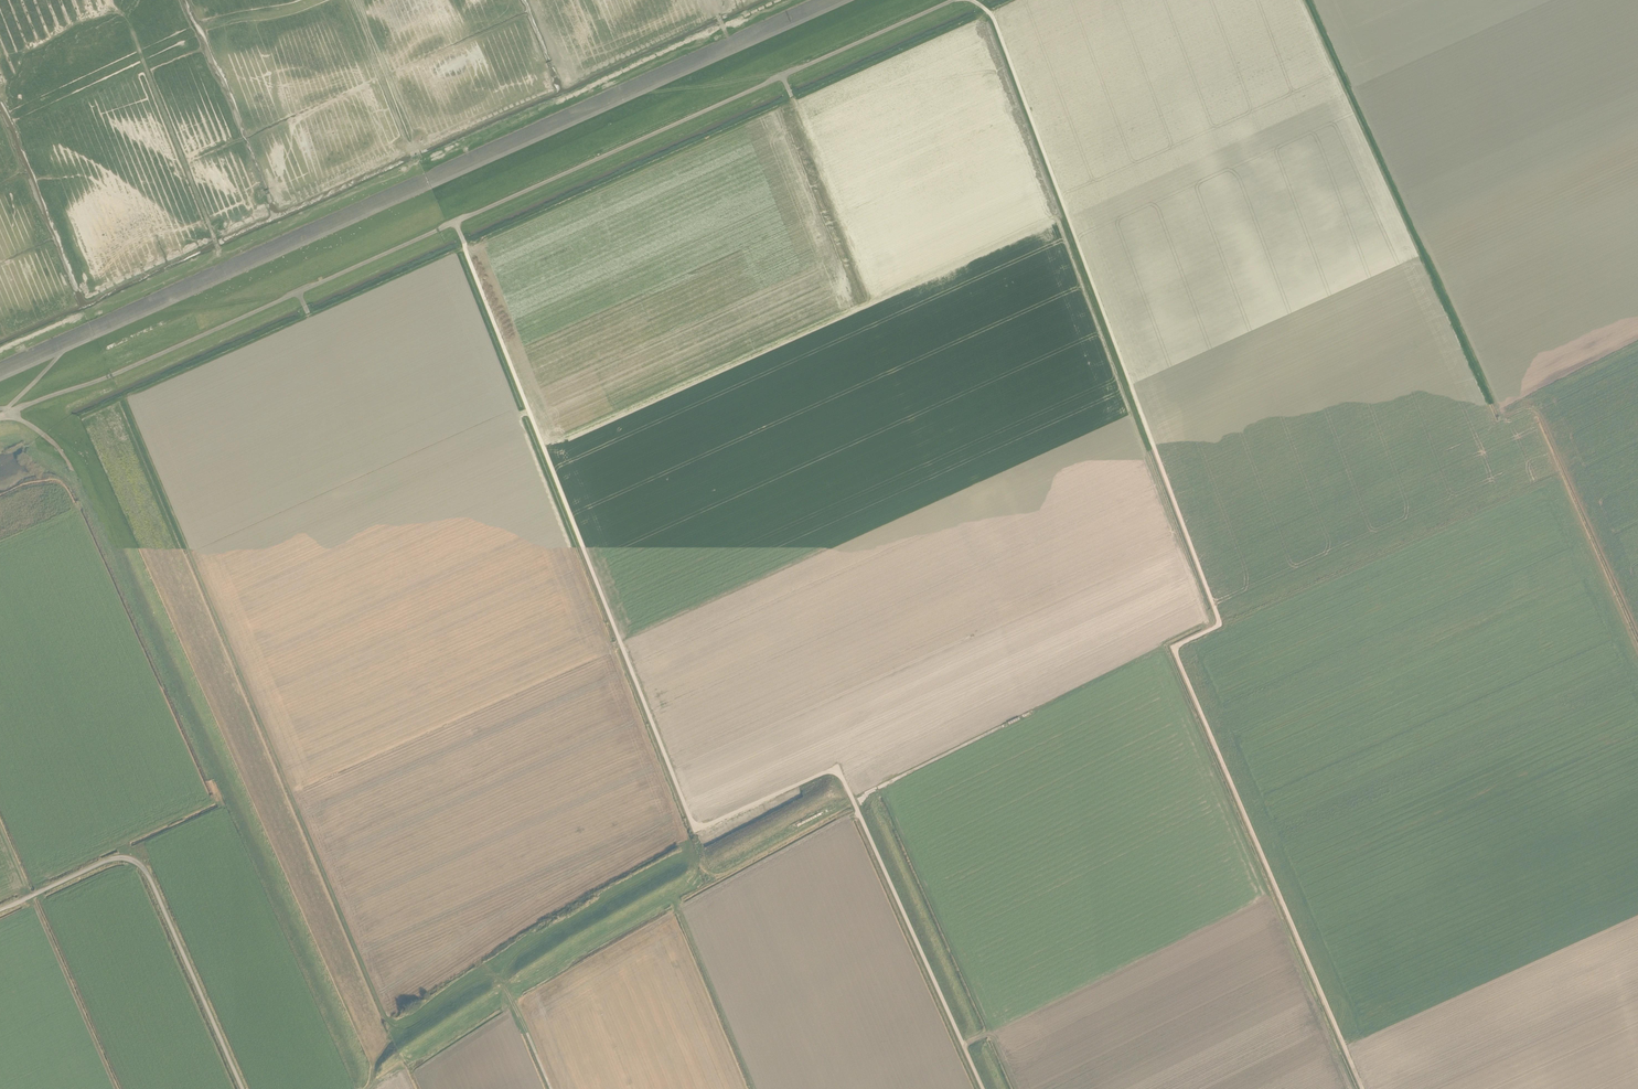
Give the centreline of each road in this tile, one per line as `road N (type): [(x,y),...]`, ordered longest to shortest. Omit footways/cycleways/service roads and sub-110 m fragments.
road 1 (track): [(1363,1088),(1177,656),(1179,645),(1221,624),(993,17),(971,0)]
road 2 (track): [(0,379),(848,0)]
road 3 (track): [(866,832),(857,808),(870,792),(1031,713),(784,76)]
road 4 (unclassified): [(0,911),(112,860),(140,864),(242,1088)]

